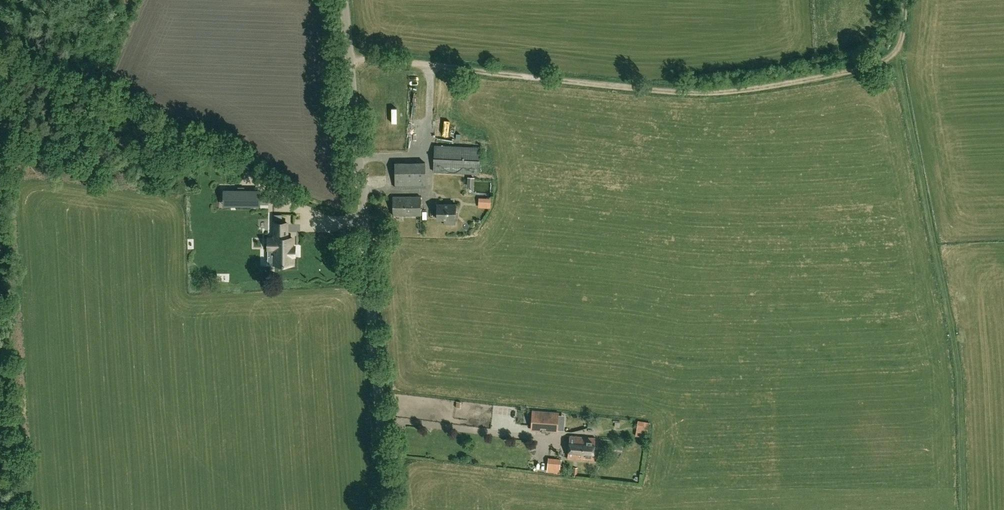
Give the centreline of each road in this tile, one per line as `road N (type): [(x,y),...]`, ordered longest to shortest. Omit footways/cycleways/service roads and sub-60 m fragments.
road 1 (track): [(895,52),(856,71),(708,93),(350,57)]
road 2 (unclassified): [(387,509),(343,0)]
road 3 (track): [(960,509),(950,343),(936,306),(895,52)]

